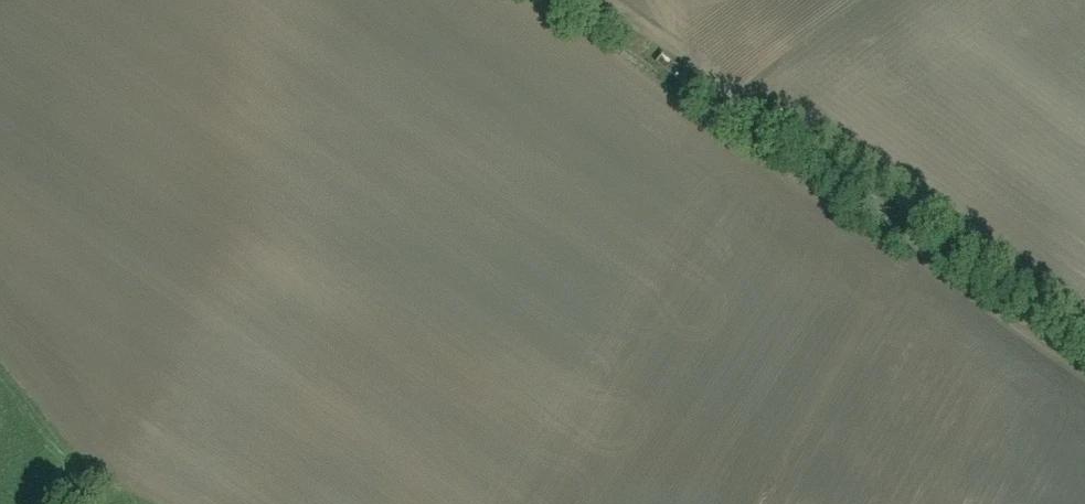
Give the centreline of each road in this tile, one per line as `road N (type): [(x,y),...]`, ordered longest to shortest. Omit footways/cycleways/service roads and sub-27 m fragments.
road 1 (track): [(1084,365),(972,286),(613,0)]

